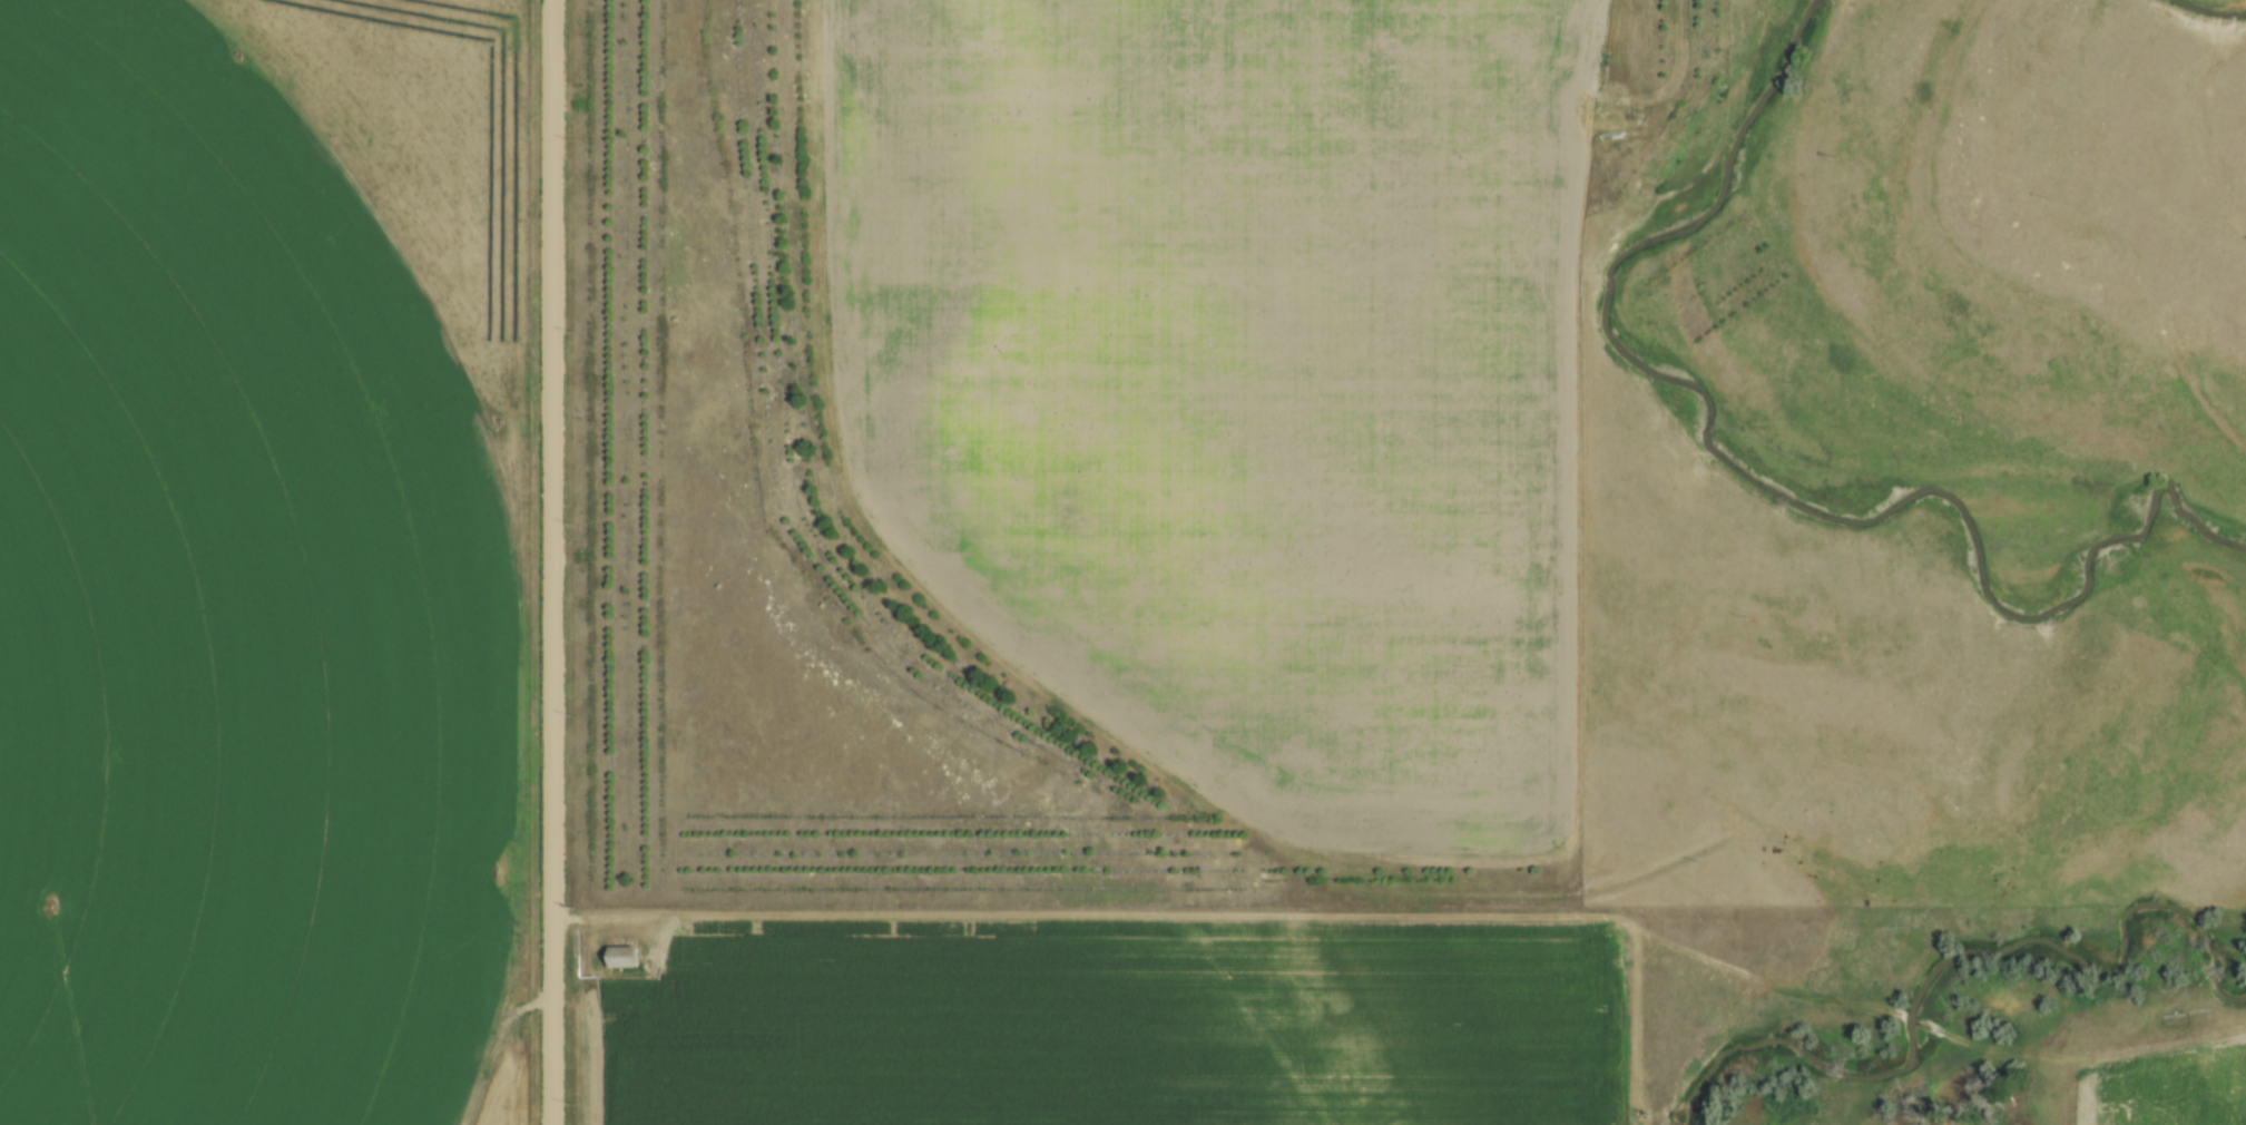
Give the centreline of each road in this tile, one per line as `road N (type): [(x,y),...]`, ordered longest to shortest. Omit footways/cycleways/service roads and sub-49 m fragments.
road 1 (residential): [(558,1124),(555,0)]

